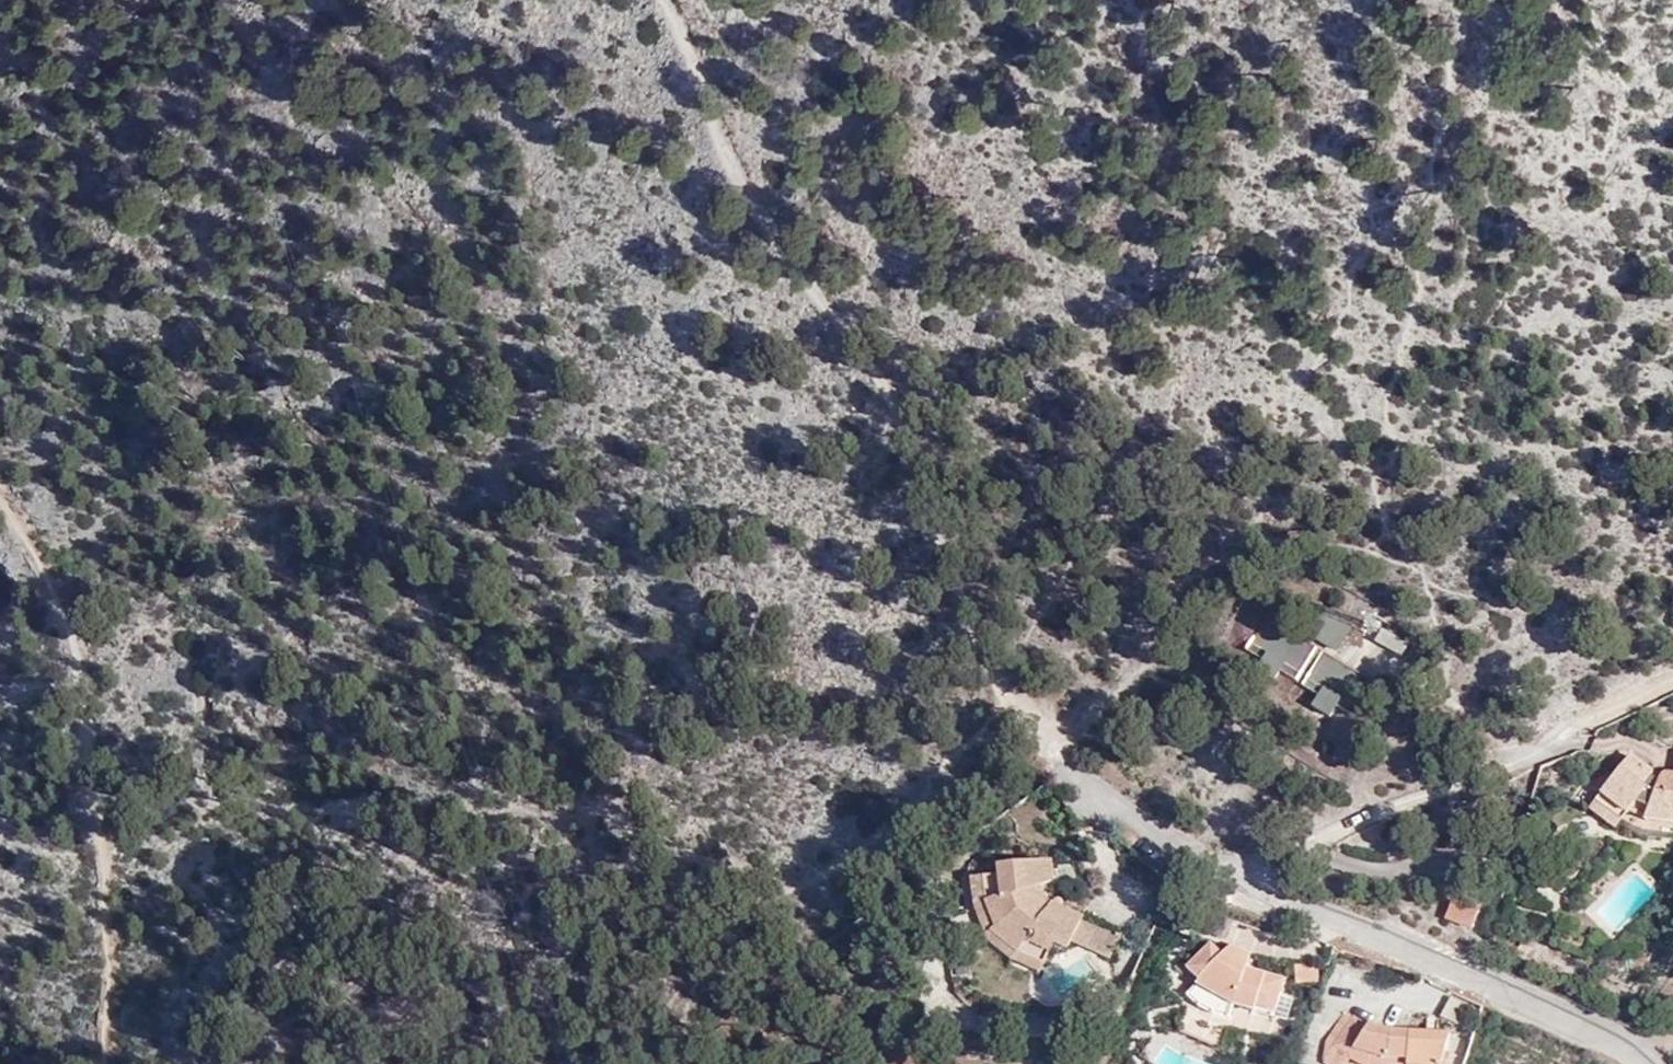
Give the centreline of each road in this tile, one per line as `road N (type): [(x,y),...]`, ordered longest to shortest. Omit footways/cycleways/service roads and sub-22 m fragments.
road 1 (track): [(659,0),(743,192),(879,377),(977,650),(1071,780),(1180,850),(1254,850),(1358,824),(1672,682)]
road 2 (residential): [(1627,1063),(1607,1032),(1180,850)]
road 3 (track): [(109,1063),(108,873),(81,689)]
road 4 (track): [(0,488),(56,575),(80,683)]
road 5 (track): [(1489,771),(1472,728),(1417,677)]

